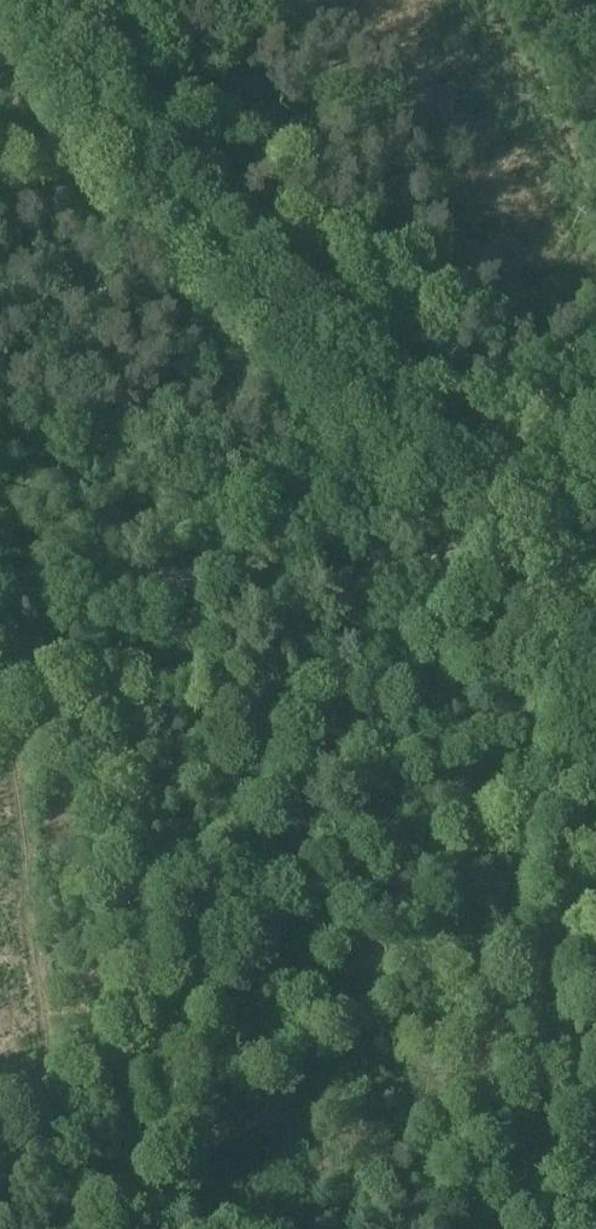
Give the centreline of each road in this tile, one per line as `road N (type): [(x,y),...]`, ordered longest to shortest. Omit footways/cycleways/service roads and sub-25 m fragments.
road 1 (tertiary): [(497,580),(415,457),(15,0)]
road 2 (track): [(0,585),(41,1085),(66,1228)]
road 3 (unclassified): [(497,580),(0,581)]
road 4 (tertiary): [(595,771),(497,580)]

